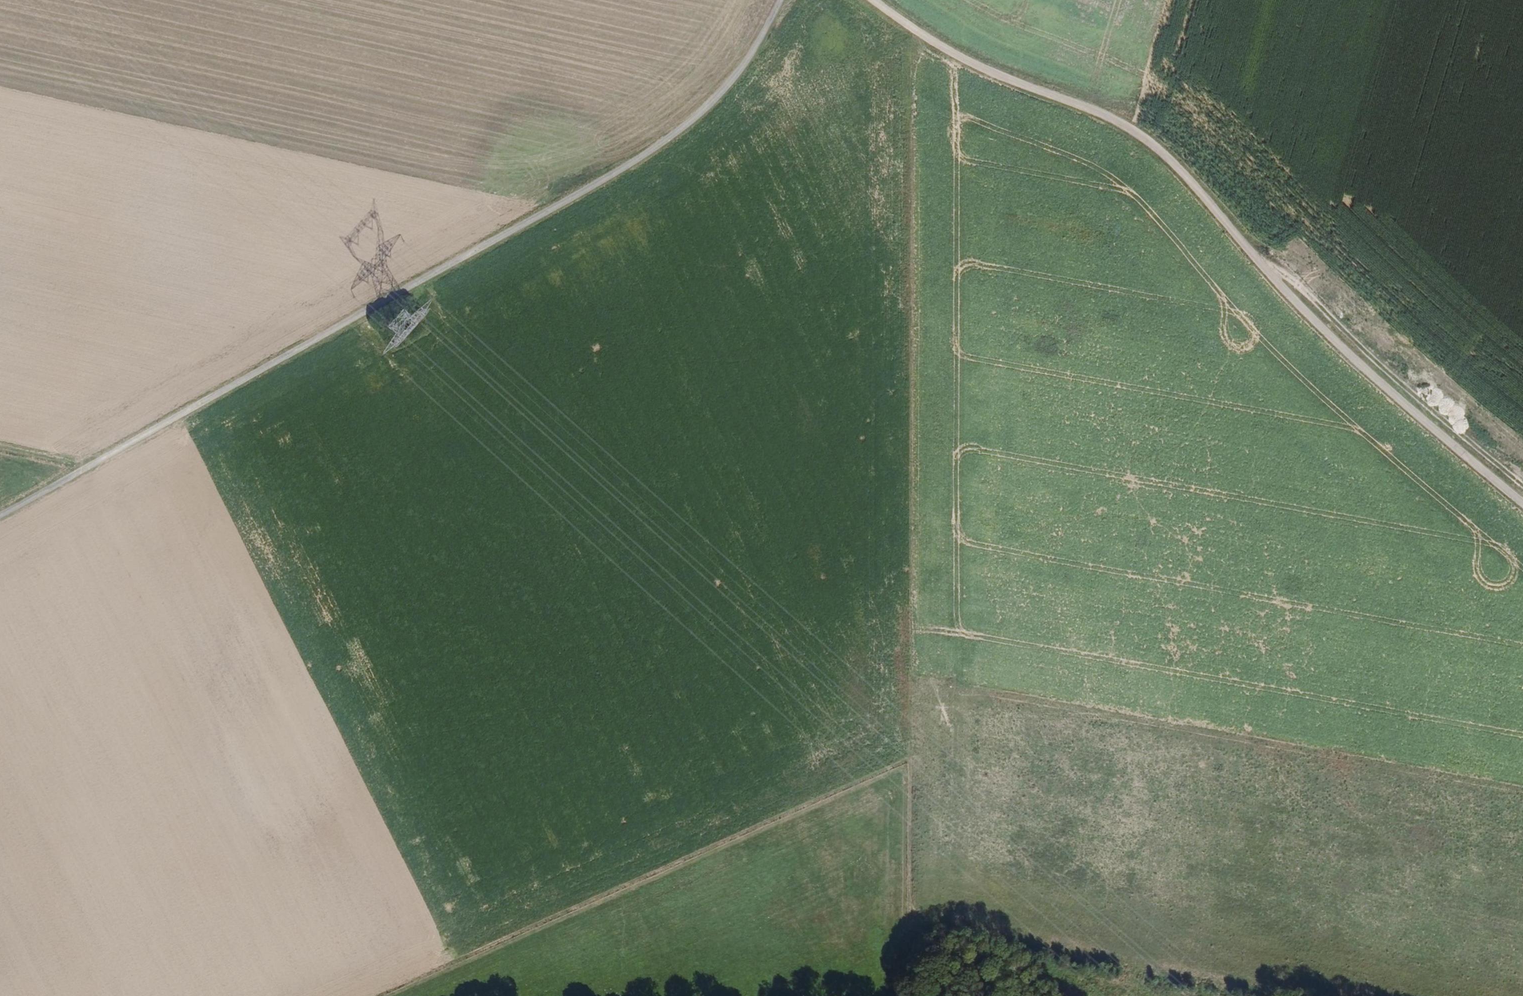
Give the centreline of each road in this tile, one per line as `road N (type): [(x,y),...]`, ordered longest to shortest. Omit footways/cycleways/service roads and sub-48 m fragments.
road 1 (tertiary): [(873,0),(970,63),(1088,109),(1156,146),(1336,340),(1522,499)]

